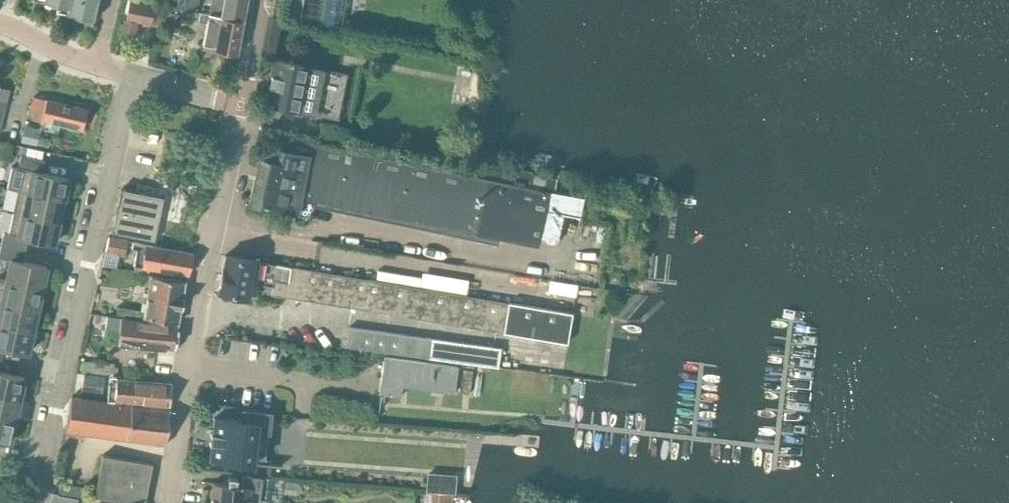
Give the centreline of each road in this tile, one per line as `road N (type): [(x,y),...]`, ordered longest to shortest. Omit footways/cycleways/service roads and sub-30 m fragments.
road 1 (residential): [(35,502),(127,76)]
road 2 (residential): [(170,502),(197,303),(241,102)]
road 3 (residential): [(127,76),(0,28)]

